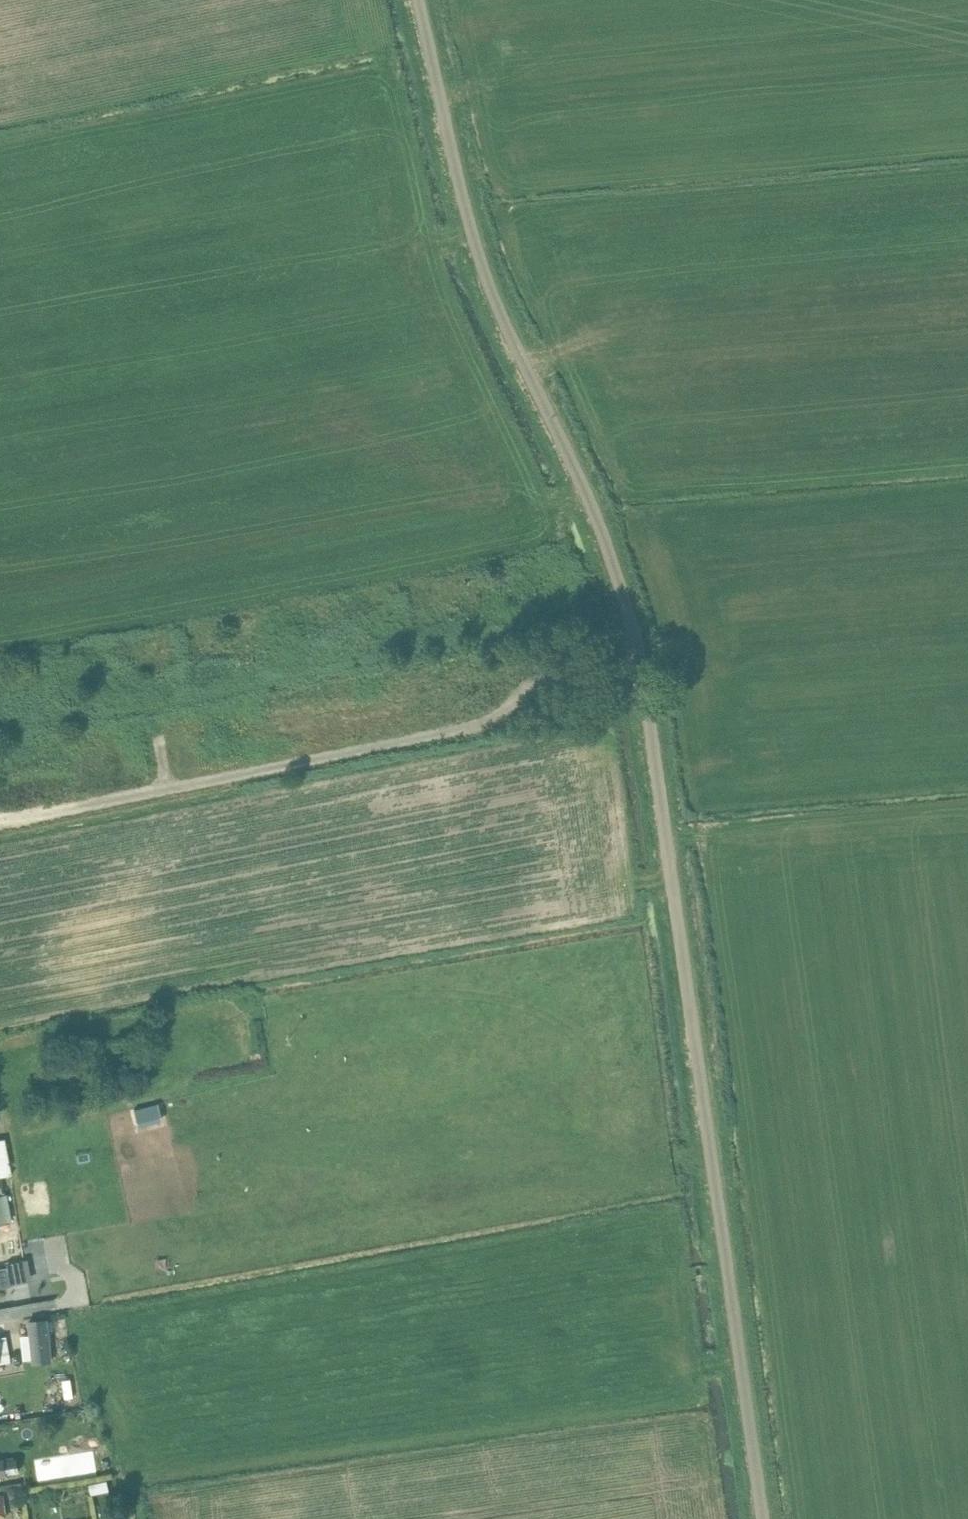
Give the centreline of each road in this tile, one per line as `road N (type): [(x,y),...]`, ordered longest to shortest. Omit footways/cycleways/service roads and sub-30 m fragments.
road 1 (unclassified): [(764,1518),(641,670),(603,534),(490,288),(418,0)]

